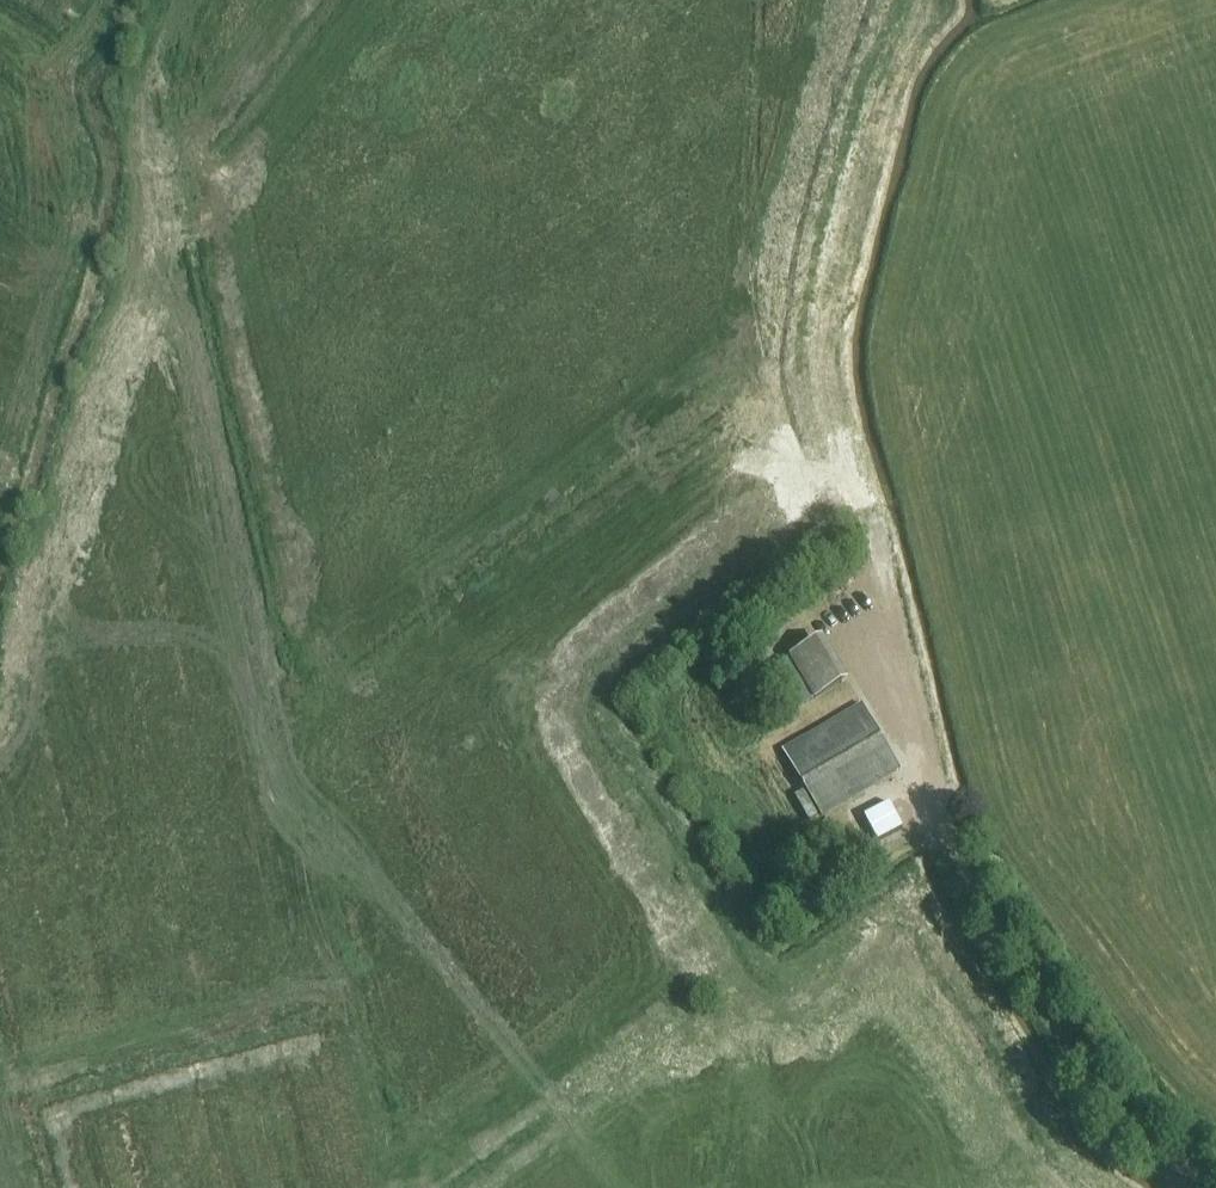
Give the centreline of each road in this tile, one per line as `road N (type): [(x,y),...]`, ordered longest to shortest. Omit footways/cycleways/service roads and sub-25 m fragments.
road 1 (track): [(1215,1177),(1132,1129),(1095,1087),(981,910),(882,576)]
road 2 (track): [(0,487),(41,368),(88,172),(66,108),(66,74),(118,0)]

